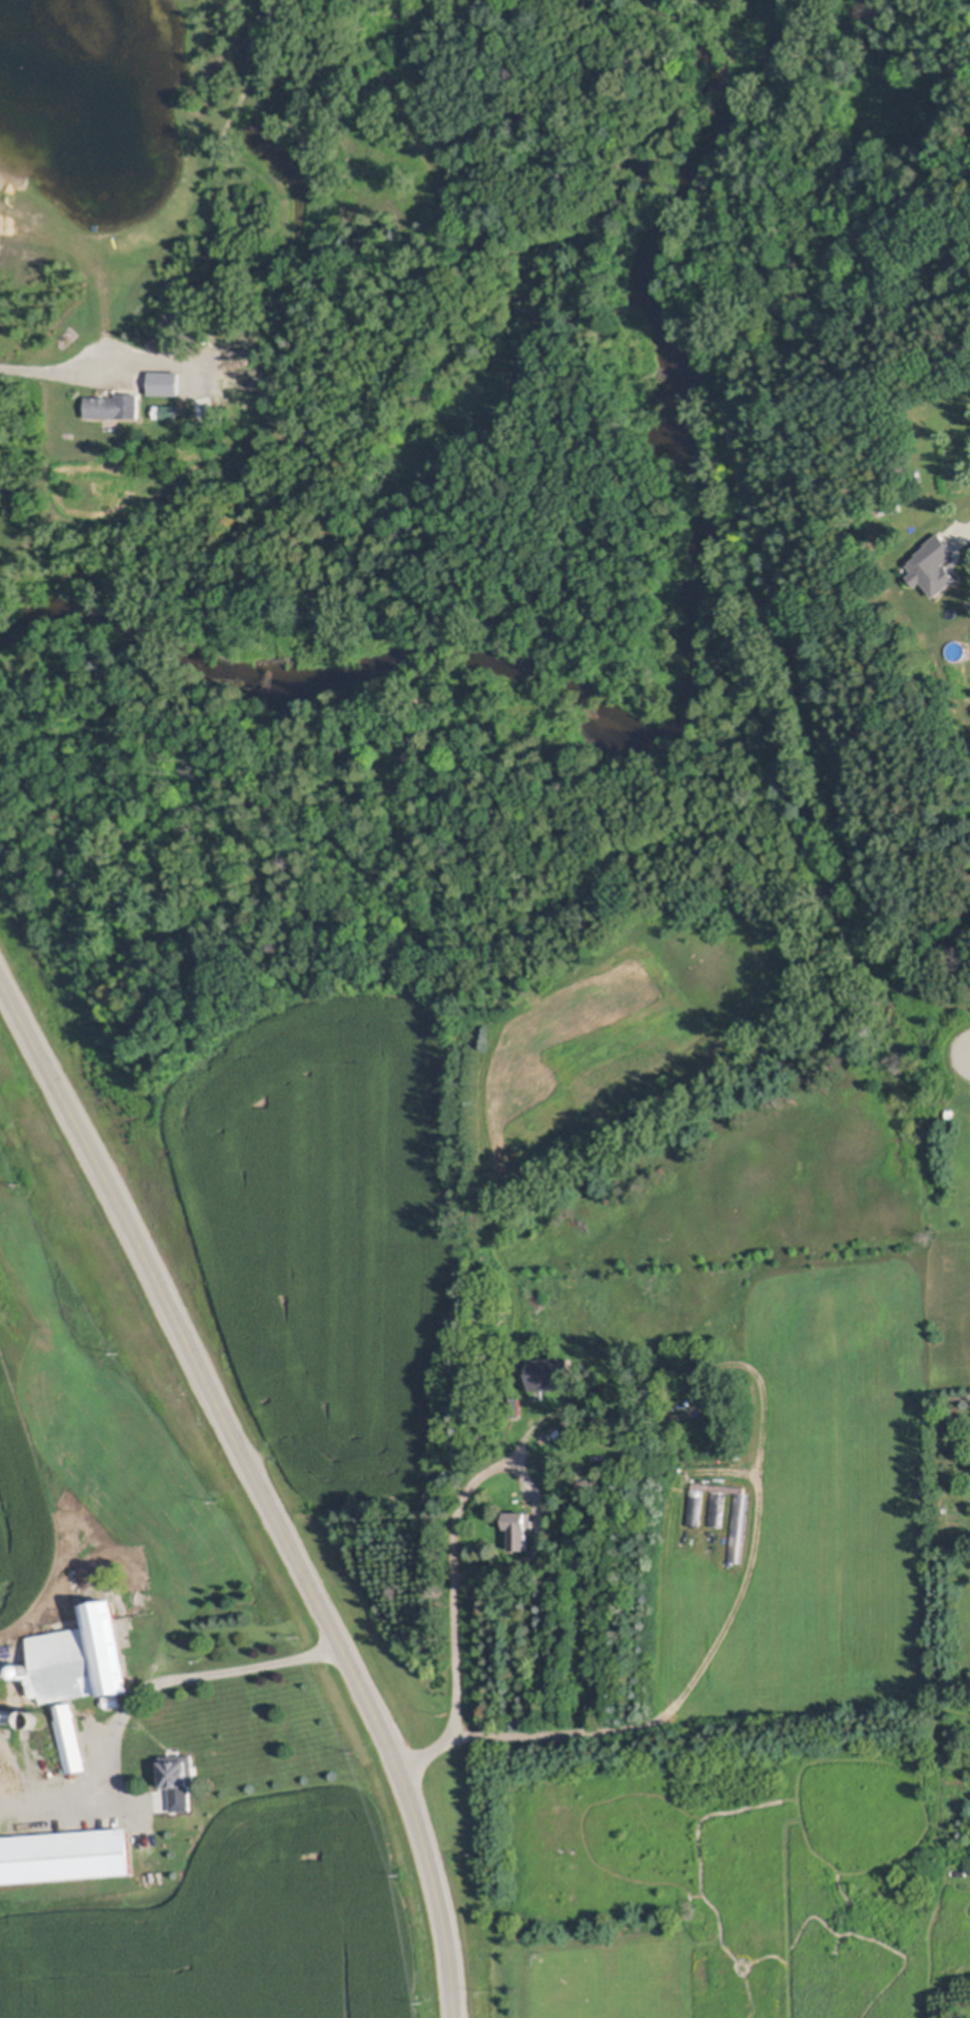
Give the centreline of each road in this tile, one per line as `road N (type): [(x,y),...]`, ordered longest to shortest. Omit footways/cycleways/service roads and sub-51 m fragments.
road 1 (tertiary): [(454,2017),(436,1876),(396,1762),(0,980)]

